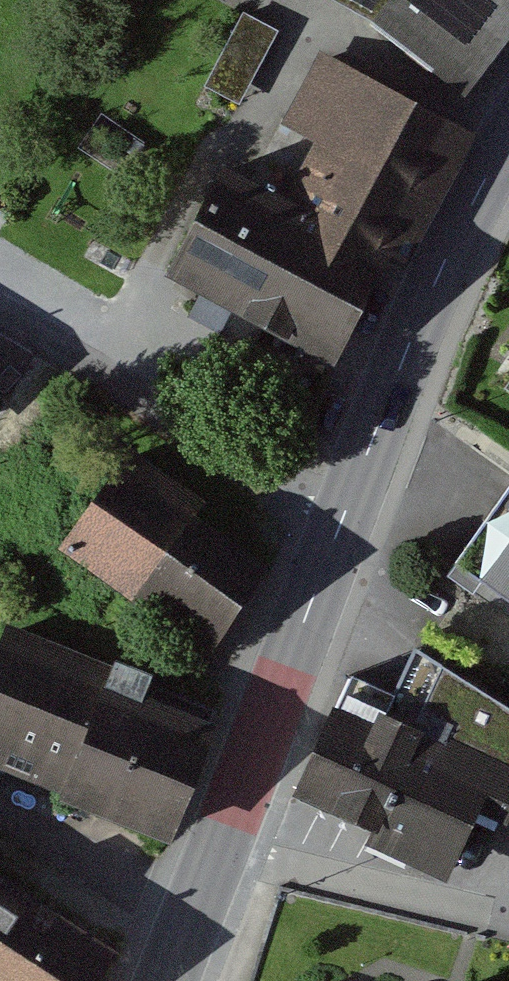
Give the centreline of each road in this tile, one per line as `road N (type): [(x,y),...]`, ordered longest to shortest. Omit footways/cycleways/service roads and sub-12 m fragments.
road 1 (tertiary): [(341,525),(407,349),(508,132)]
road 2 (residential): [(341,525),(0,300)]
road 3 (tertiary): [(227,830),(341,525)]
road 4 (residential): [(227,830),(508,914)]
road 5 (tertiary): [(167,980),(227,830)]

